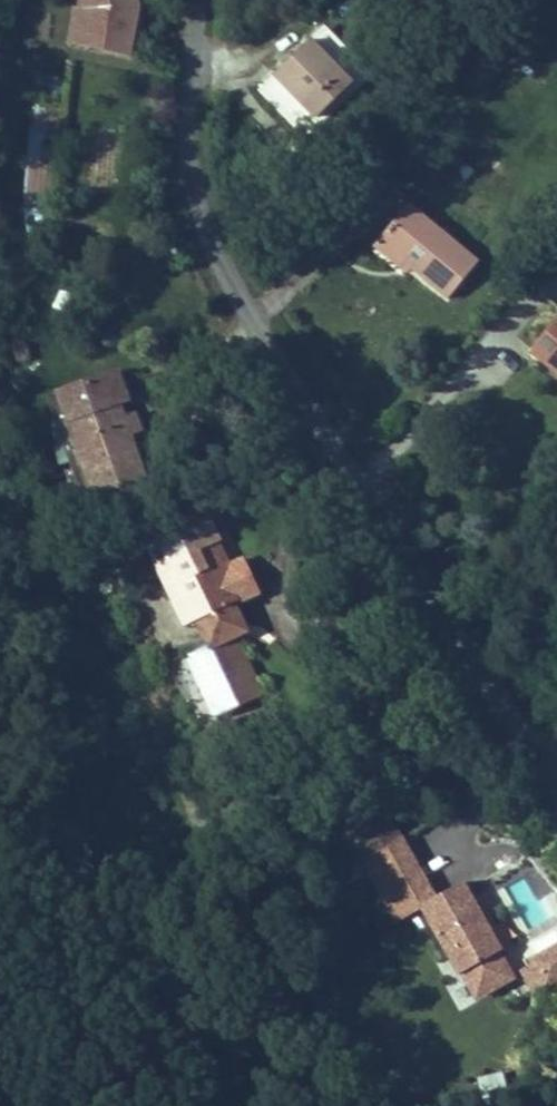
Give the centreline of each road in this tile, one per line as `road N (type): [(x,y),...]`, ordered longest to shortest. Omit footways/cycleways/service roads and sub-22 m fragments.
road 1 (unclassified): [(202,0),(187,134),(194,190),(234,285),(556,782)]

